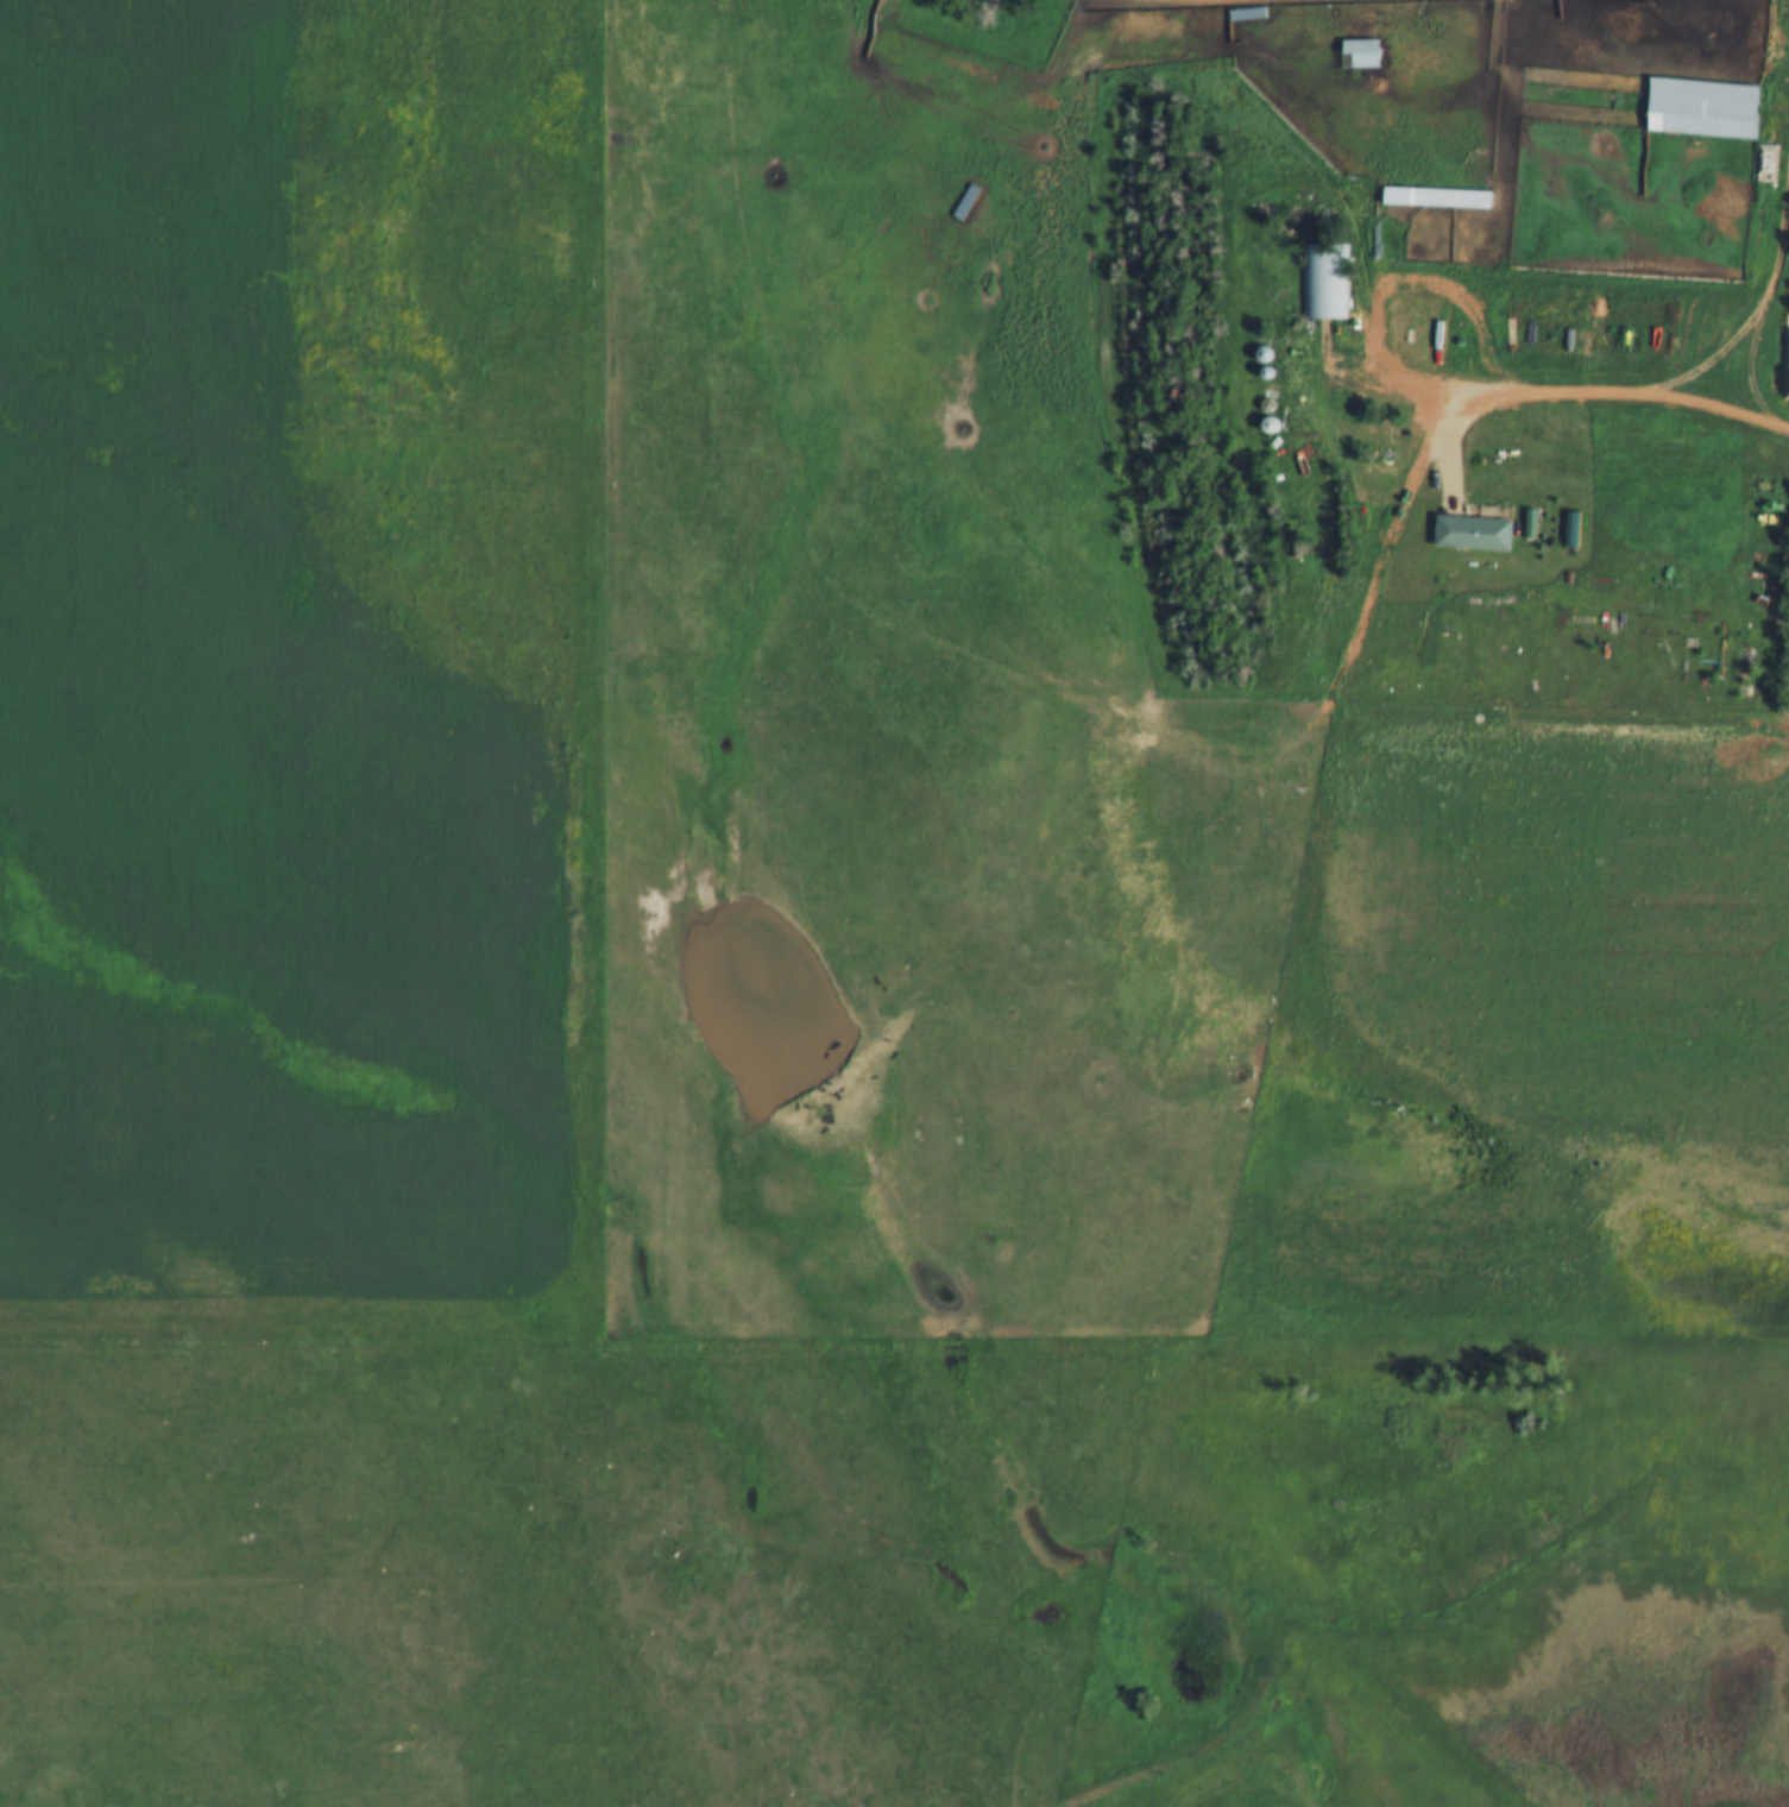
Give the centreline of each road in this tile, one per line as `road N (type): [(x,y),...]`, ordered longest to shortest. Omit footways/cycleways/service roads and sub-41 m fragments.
road 1 (track): [(1449,410),(1391,541),(1358,650),(1324,710),(1283,756)]

